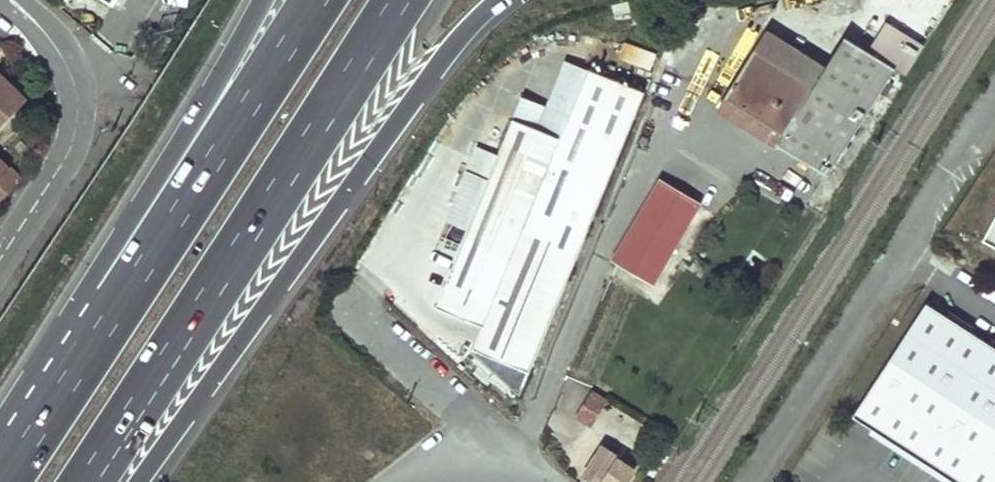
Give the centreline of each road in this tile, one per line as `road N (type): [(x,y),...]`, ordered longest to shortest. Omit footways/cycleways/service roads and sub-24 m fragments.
road 1 (motorway): [(140,481),(446,47),(489,0)]
road 2 (motorway): [(87,481),(399,0)]
road 3 (motorway): [(317,0),(108,326)]
road 4 (motorway): [(262,0),(121,236),(108,326)]
road 5 (unclassified): [(12,0),(51,47),(70,87),(73,127),(58,167)]
road 6 (motorway): [(108,326),(5,481)]

